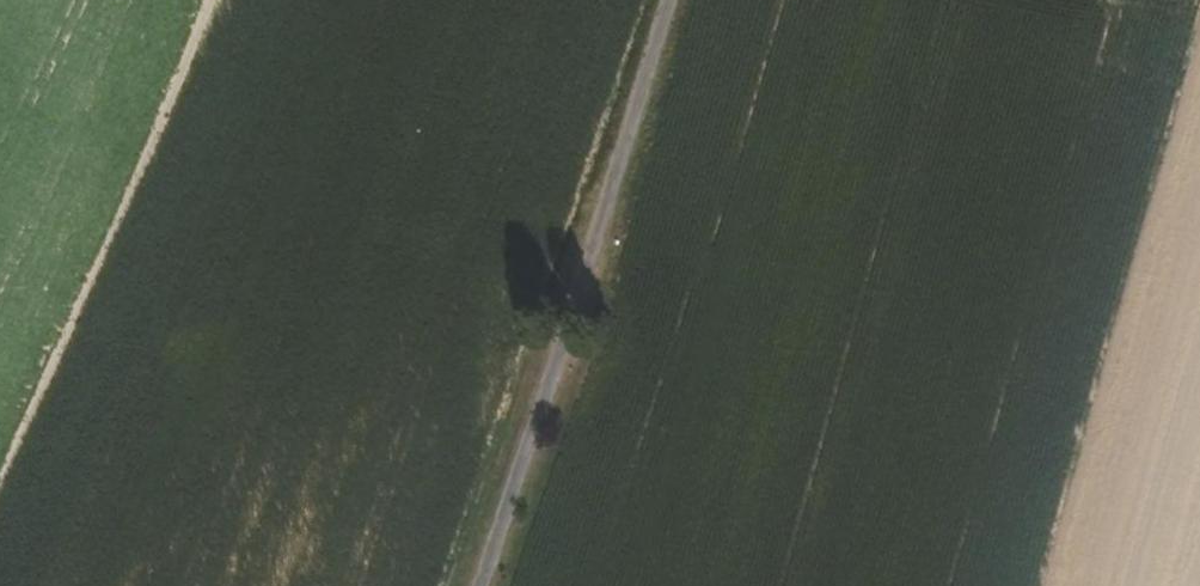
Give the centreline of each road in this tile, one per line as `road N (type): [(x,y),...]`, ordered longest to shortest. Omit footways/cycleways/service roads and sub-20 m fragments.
road 1 (unclassified): [(484,585),(670,0)]

